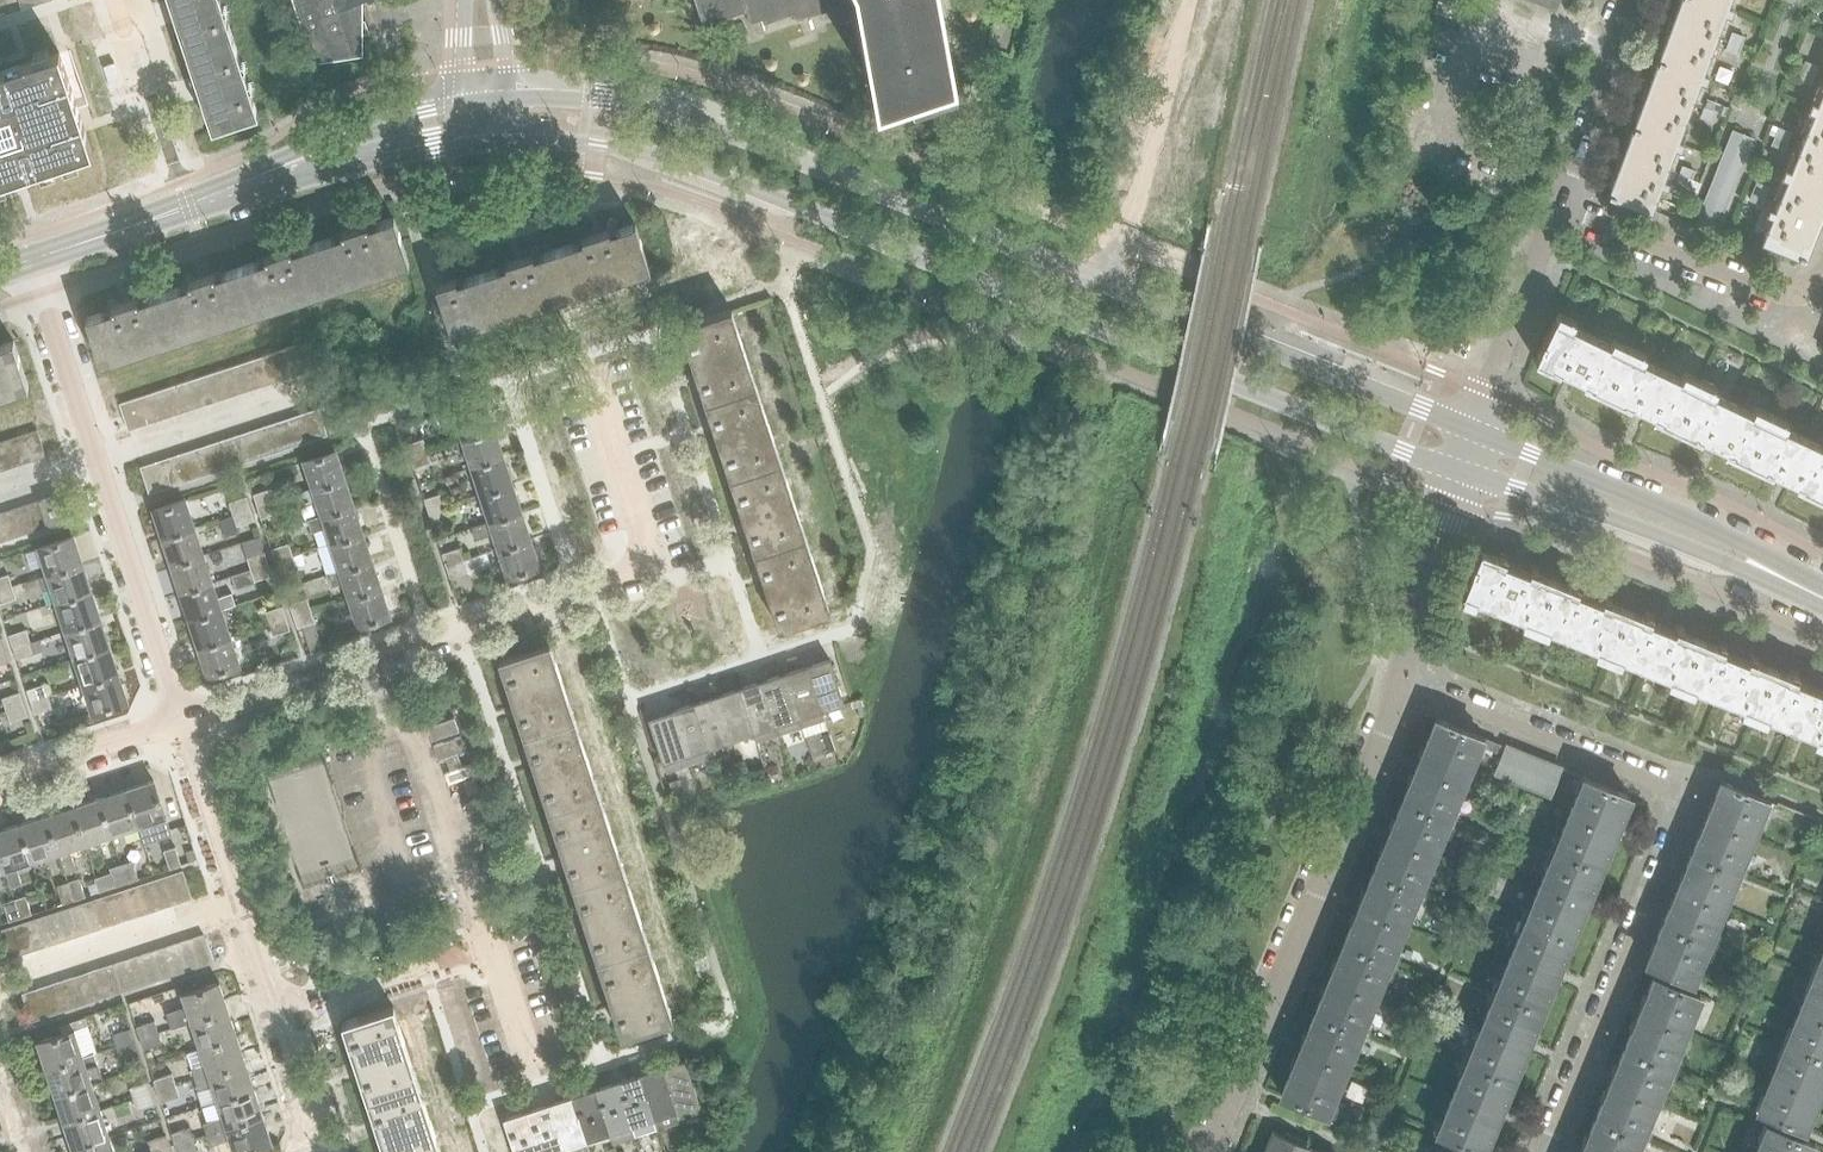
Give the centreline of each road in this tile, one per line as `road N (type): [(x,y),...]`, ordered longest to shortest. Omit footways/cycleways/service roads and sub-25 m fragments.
road 1 (secondary): [(483,136),(596,144),(689,165),(1463,471)]
road 2 (secondary): [(1474,431),(706,120),(602,99),(504,99)]
road 3 (residential): [(1400,679),(1662,786),(1680,821),(1549,1137),(1534,1151)]
road 4 (residential): [(179,723),(306,668),(653,556),(595,392)]
road 5 (residential): [(1207,1151),(1400,679)]
road 6 (residential): [(179,723),(28,260)]
road 7 (secondary): [(1809,592),(1751,550),(1474,431)]
road 8 (secondary): [(1463,471),(1809,592)]
road 9 (residential): [(528,1058),(491,946),(277,1012)]
road 10 (residential): [(277,1012),(179,723)]
road 11 (secondary): [(187,205),(483,136)]
road 12 (secondary): [(467,102),(325,136),(187,205)]
road 13 (residential): [(1556,205),(1774,288),(1802,289),(1822,275)]
road 14 (residential): [(1474,431),(1556,205)]
road 15 (residential): [(1556,205),(1632,0)]
road 16 (residential): [(1400,679),(1463,471)]
road 17 (residential): [(0,778),(179,723)]
road 18 (secondary): [(187,205),(28,260)]
road 19 (residential): [(311,1151),(314,1130),(277,1012)]

